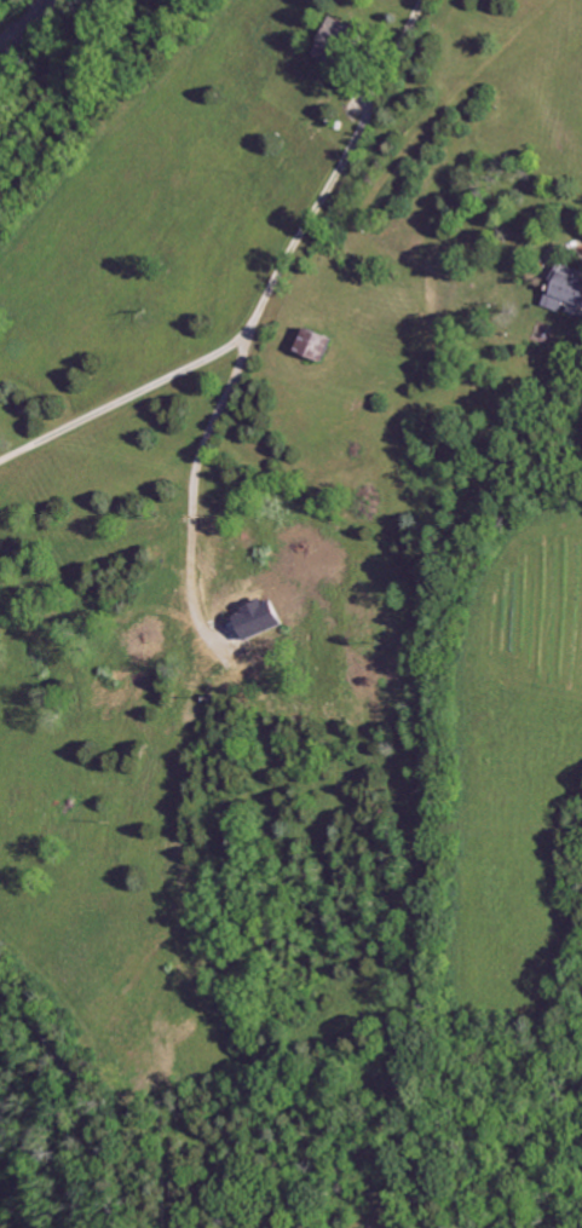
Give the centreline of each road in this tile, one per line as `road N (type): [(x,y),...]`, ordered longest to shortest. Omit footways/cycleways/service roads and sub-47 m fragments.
road 1 (residential): [(99,1227),(35,1055),(0,1012)]

